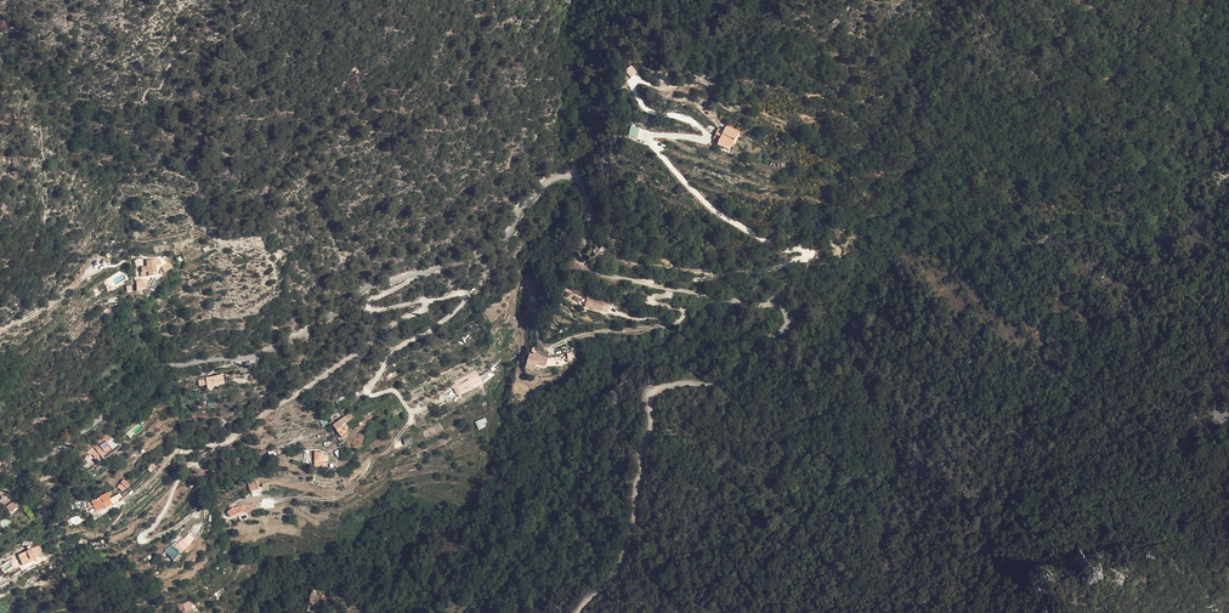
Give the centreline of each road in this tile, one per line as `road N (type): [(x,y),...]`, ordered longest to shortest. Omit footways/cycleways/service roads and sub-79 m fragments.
road 1 (unclassified): [(577,612),(614,578),(636,522),(652,393),(724,382),(789,322),(776,303),(594,270),(580,251),(588,195),(572,177),(548,180),(509,235),(474,255),(367,288),(258,356),(154,368),(128,397),(0,494)]
road 2 (track): [(646,282),(806,261),(802,249),(777,249),(721,216),(651,141),(654,134),(708,143)]
road 3 (track): [(425,300),(421,310),(214,445)]
road 4 (track): [(214,445),(141,538),(193,514),(200,518)]
road 5 (track): [(411,422),(339,496),(269,503)]

